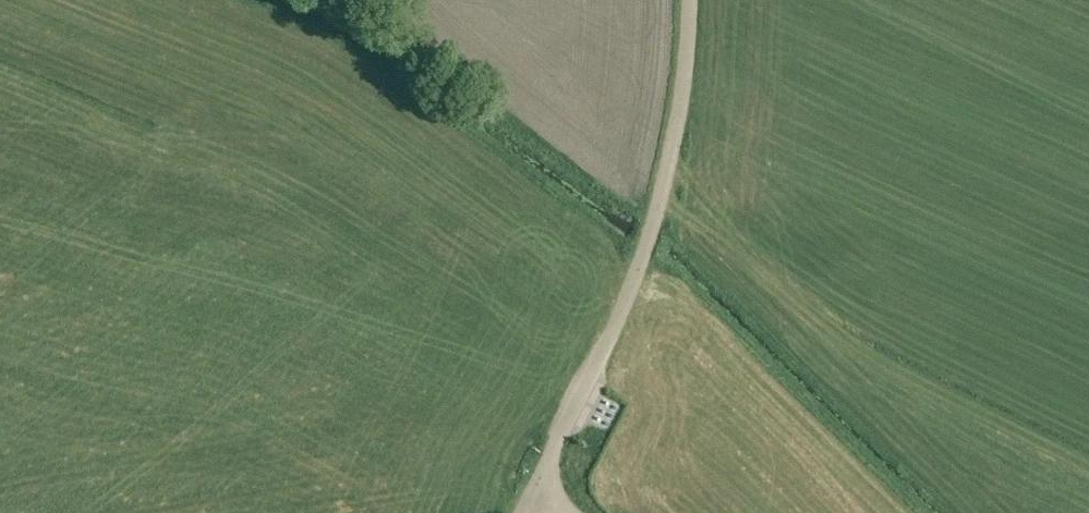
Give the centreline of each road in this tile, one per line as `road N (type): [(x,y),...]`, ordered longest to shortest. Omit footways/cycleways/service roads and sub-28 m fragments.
road 1 (unclassified): [(535,486),(619,326),(671,161),(683,0)]

